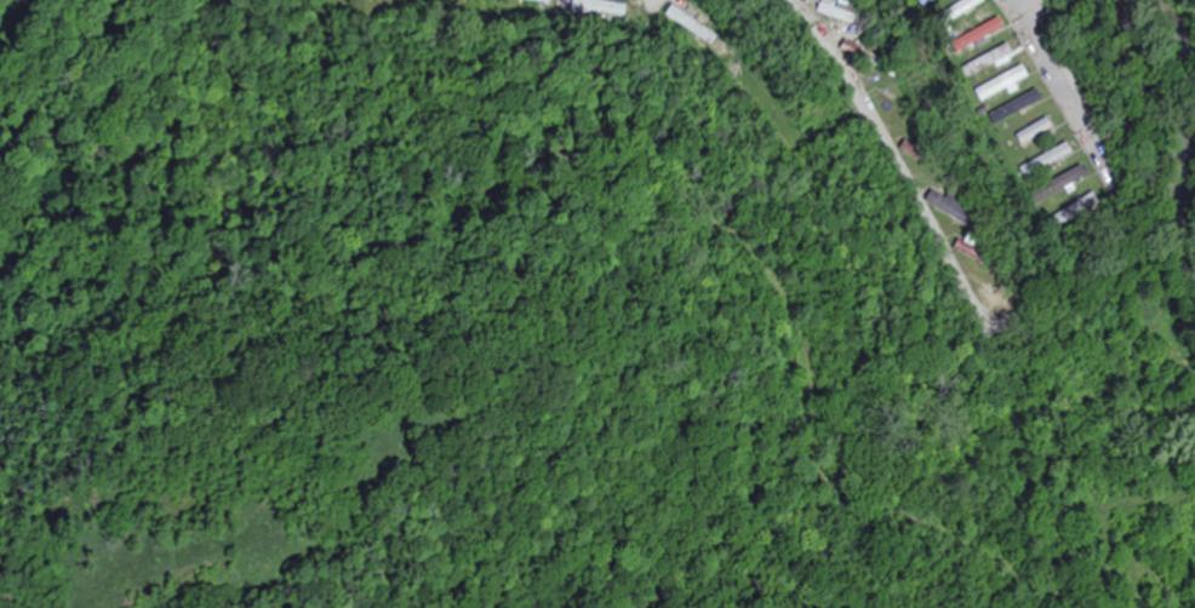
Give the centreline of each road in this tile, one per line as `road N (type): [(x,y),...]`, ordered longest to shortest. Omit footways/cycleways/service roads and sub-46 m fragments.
road 1 (residential): [(987,335),(845,76),(786,0)]
road 2 (residential): [(1110,176),(1020,0)]

